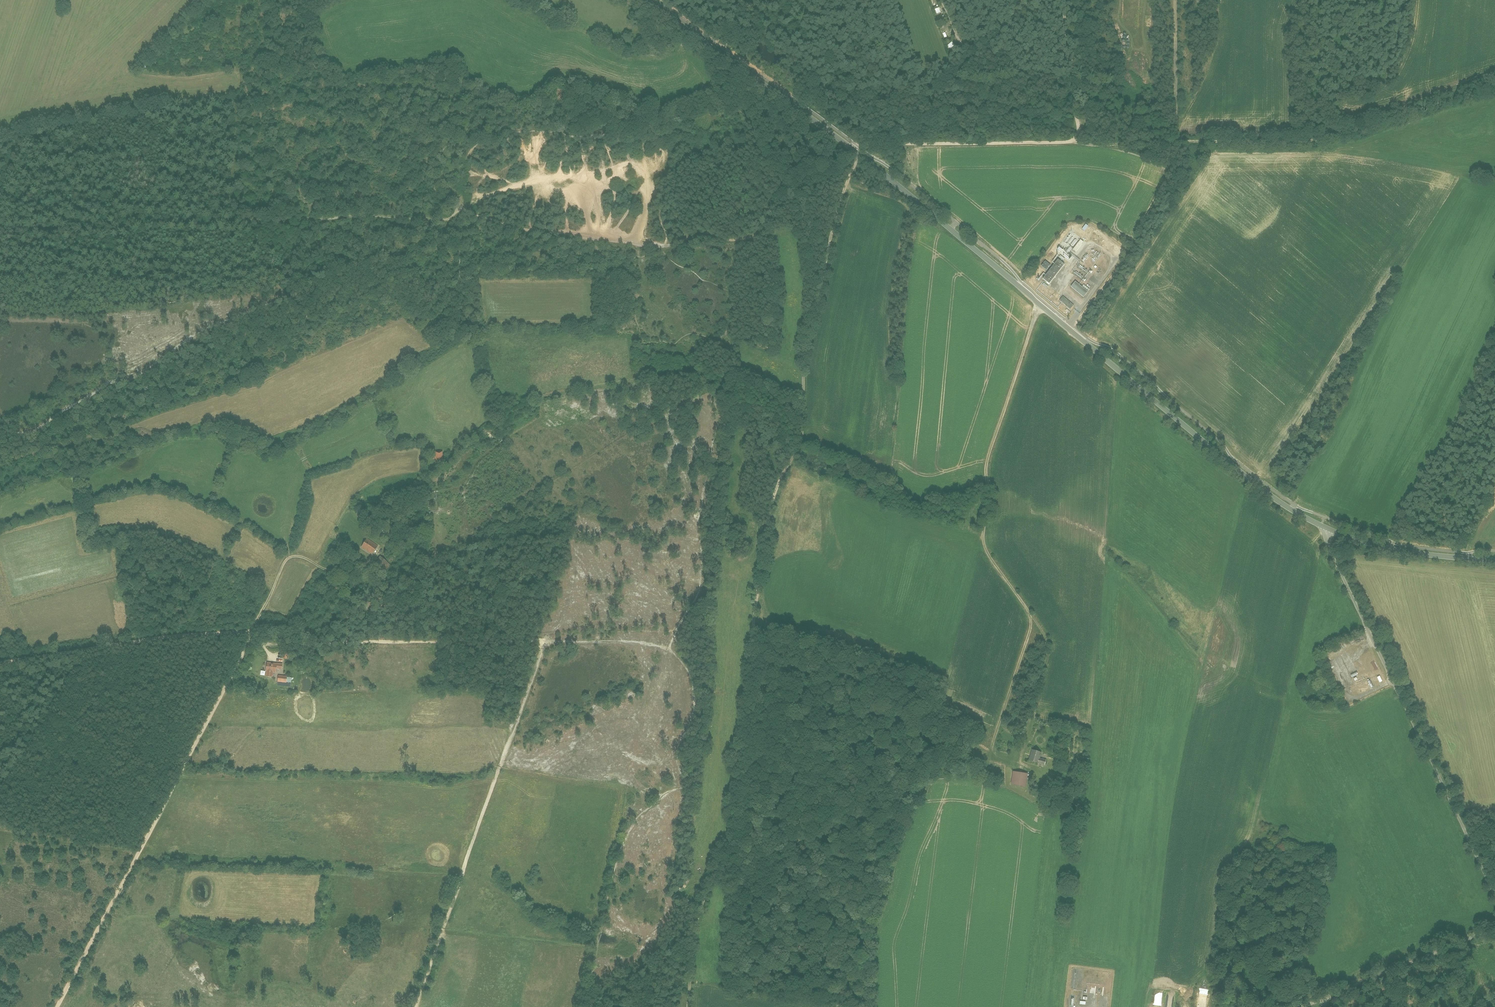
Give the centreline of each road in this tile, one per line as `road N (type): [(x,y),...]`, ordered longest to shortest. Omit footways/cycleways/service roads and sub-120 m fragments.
road 1 (unclassified): [(858,154),(803,364),(802,435),(770,508),(734,820),(689,968),(686,1006)]
road 2 (track): [(249,640),(543,646),(416,1006)]
road 3 (track): [(854,150),(864,144),(1306,142),(1494,85)]
road 4 (tertiary): [(858,154),(1252,482),(1325,528)]
road 5 (track): [(1040,304),(988,464),(992,502),(984,536),(985,551),(1046,644),(1021,754),(1031,768)]
road 6 (track): [(29,435),(57,447),(123,433),(128,422),(312,355),(411,302),(461,290),(462,277)]
road 7 (track): [(0,228),(342,216),(445,220),(465,205)]
road 8 (track): [(58,1006),(249,640)]
road 9 (unclassified): [(1494,893),(1325,528)]
road 10 (track): [(251,634),(289,558),(329,570),(367,562),(391,541),(409,501),(464,481),(480,458),(540,415)]
road 11 (track): [(744,239),(630,244),(477,215),(465,205),(467,158),(493,141)]
road 12 (tertiary): [(645,0),(858,154)]
road 13 (track): [(251,634),(184,636),(0,663)]
road 14 (track): [(1073,318),(1132,250),(1168,174),(1170,140)]
road 15 (unclassified): [(1317,1006),(1494,929)]
road 16 (tertiary): [(1325,528),(1381,547),(1494,561)]
road 17 (track): [(1175,0),(1177,140)]

